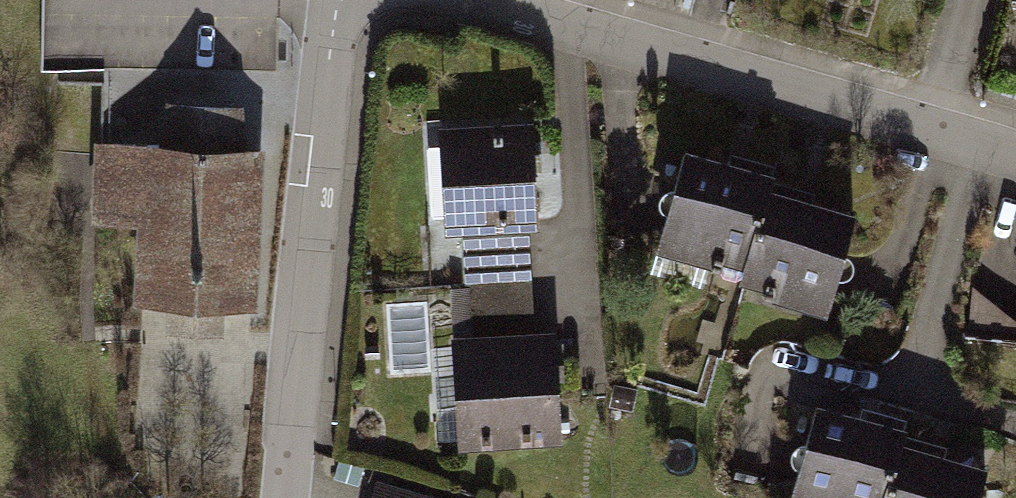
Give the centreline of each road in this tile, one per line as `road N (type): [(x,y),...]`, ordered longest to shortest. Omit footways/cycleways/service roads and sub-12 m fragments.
road 1 (residential): [(1015,155),(472,0)]
road 2 (residential): [(339,0),(282,497)]

